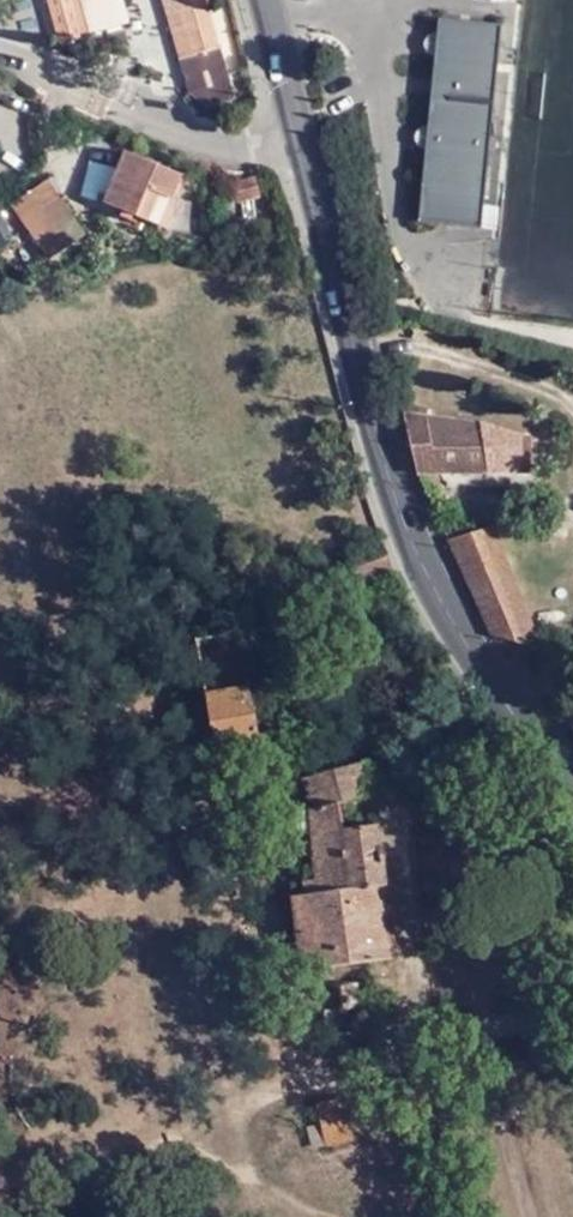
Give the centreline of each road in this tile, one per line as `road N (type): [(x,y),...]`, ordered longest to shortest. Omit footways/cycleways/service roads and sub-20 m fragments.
road 1 (tertiary): [(572,793),(443,610),(403,509),(267,0)]

